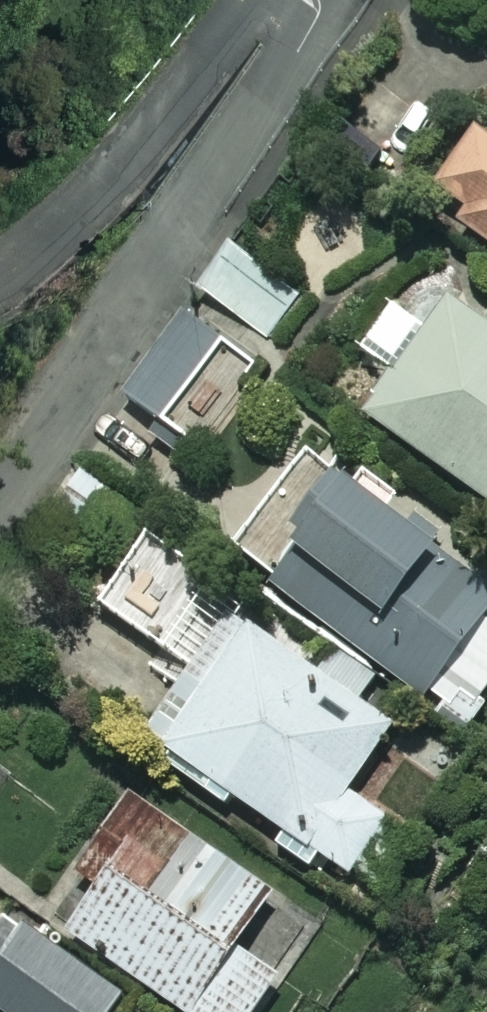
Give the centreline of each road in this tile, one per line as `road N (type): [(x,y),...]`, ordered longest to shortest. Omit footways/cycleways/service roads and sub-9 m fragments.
road 1 (residential): [(0,505),(311,28),(312,0)]
road 2 (residential): [(254,0),(103,185),(59,230),(0,272)]

